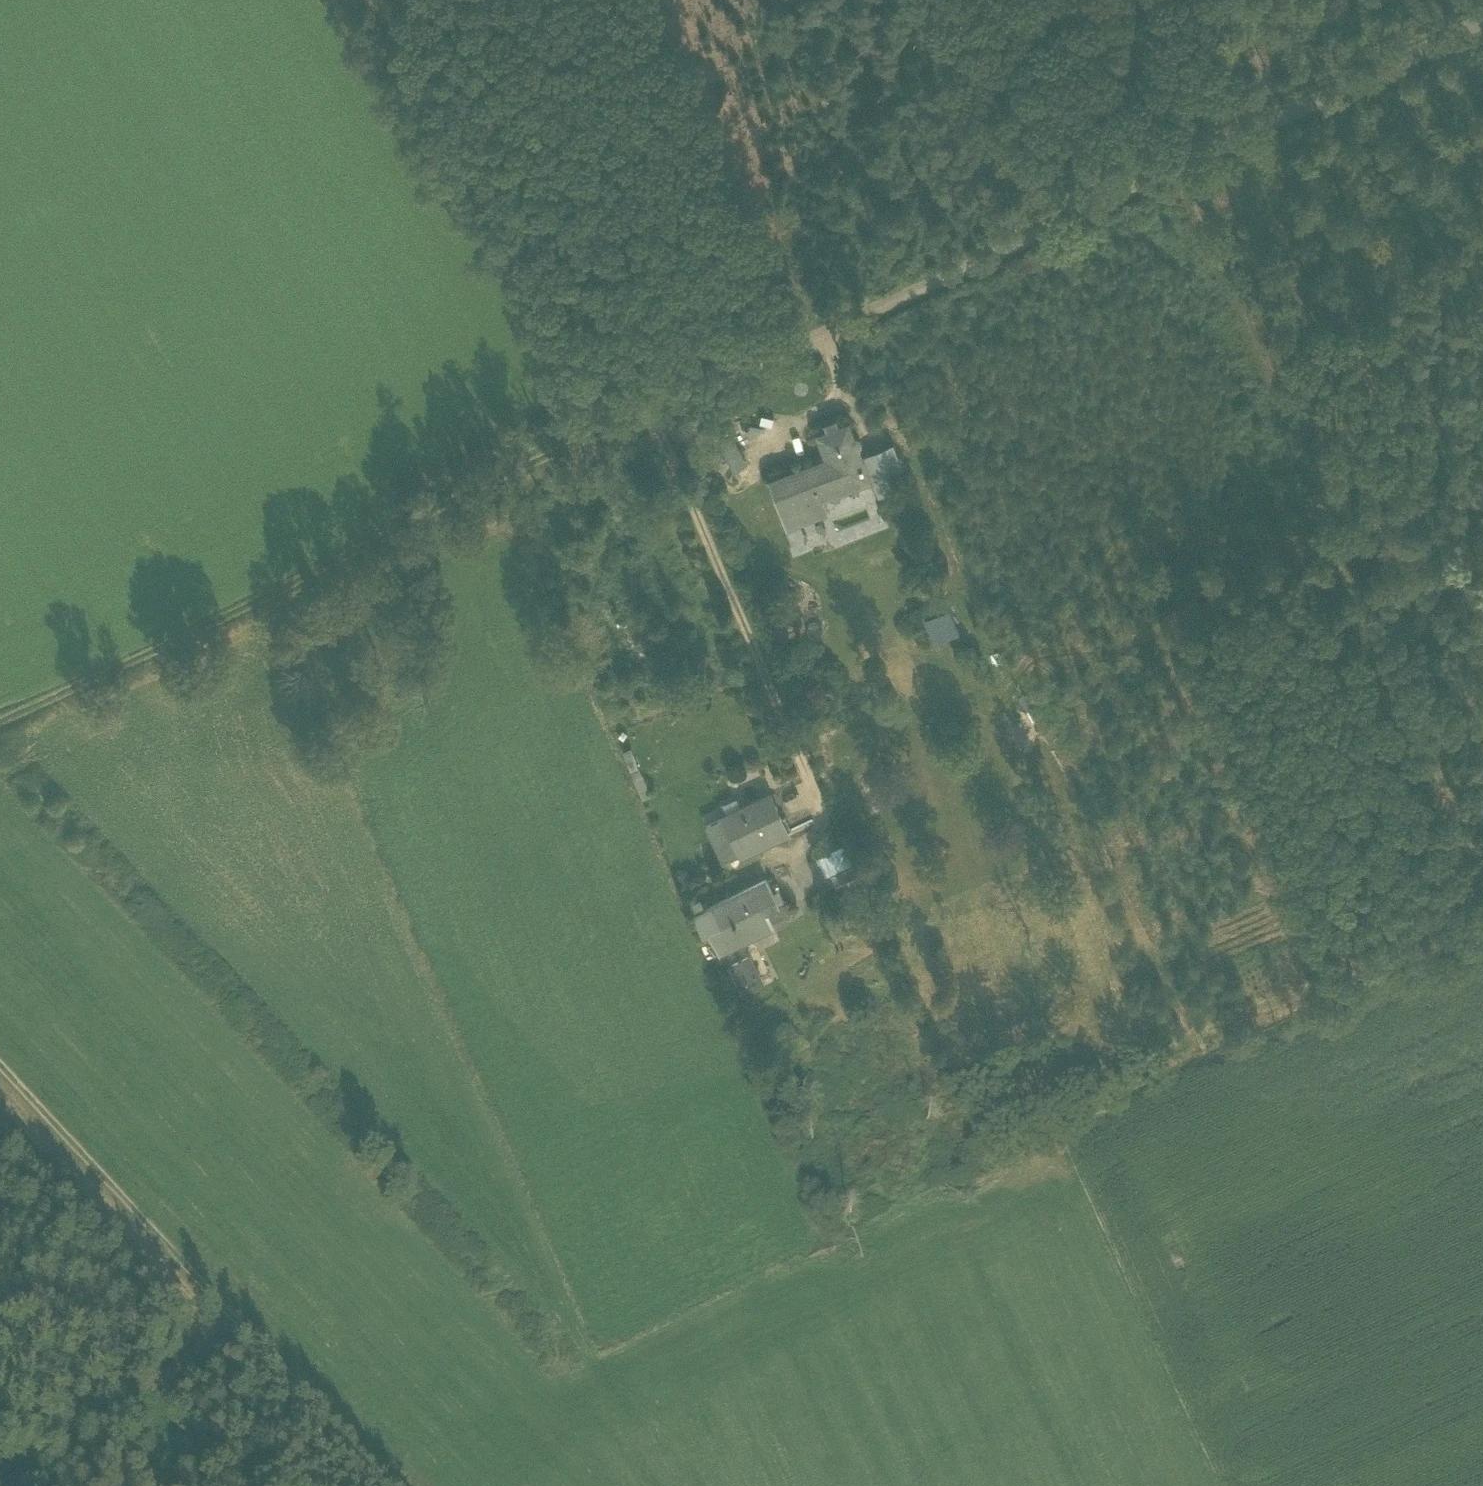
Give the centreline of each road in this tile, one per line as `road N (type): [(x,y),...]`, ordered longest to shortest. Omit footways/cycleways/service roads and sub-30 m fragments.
road 1 (unclassified): [(1482,14),(651,416)]
road 2 (track): [(651,416),(0,721)]
road 3 (track): [(0,1069),(385,1485)]

